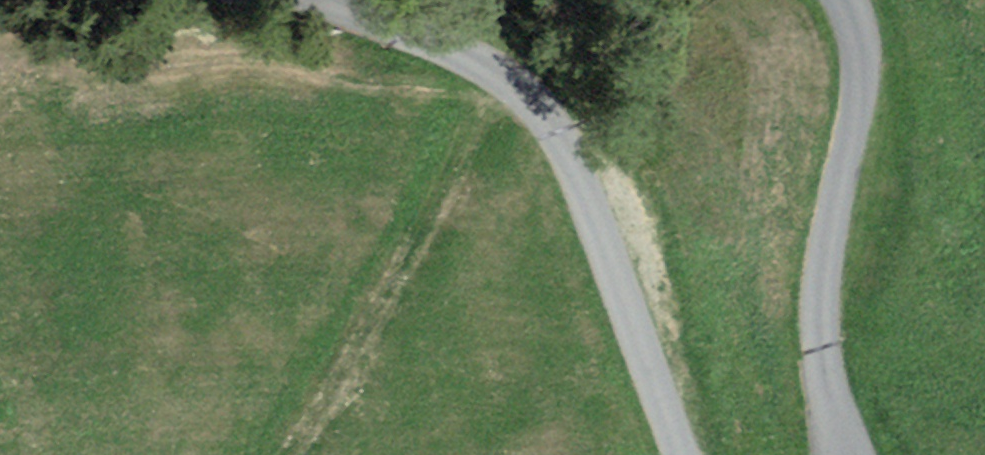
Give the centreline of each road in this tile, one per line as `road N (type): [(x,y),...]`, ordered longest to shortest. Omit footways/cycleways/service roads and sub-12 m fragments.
road 1 (unclassified): [(679,454),(596,275),(525,87),(412,26),(327,0)]
road 2 (unclassified): [(829,0),(853,62),(810,364),(834,454)]
road 3 (track): [(485,66),(425,218),(344,370),(265,454)]

